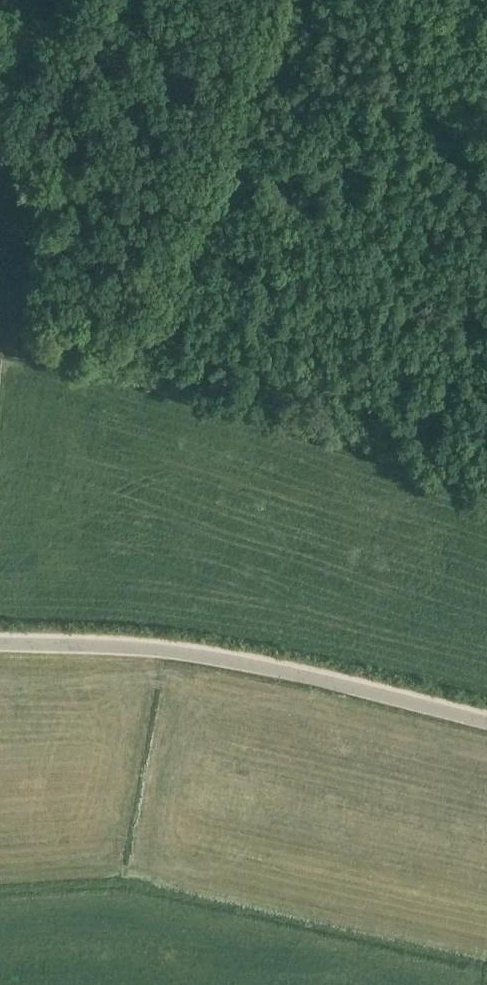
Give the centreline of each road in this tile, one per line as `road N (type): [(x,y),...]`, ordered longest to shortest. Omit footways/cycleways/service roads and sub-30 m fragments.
road 1 (unclassified): [(486,723),(312,678),(169,654),(0,645)]

